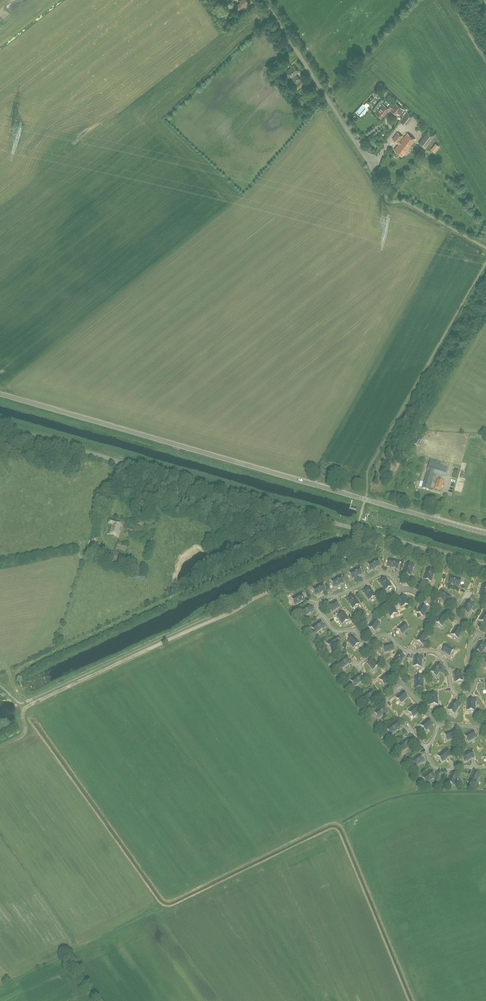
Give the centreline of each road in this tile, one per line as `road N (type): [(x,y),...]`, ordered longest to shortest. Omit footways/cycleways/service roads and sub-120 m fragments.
road 1 (unclassified): [(485,567),(0,427)]
road 2 (tertiary): [(0,395),(485,532)]
road 3 (track): [(26,699),(35,702),(382,537)]
road 4 (unclassified): [(373,162),(265,0)]

